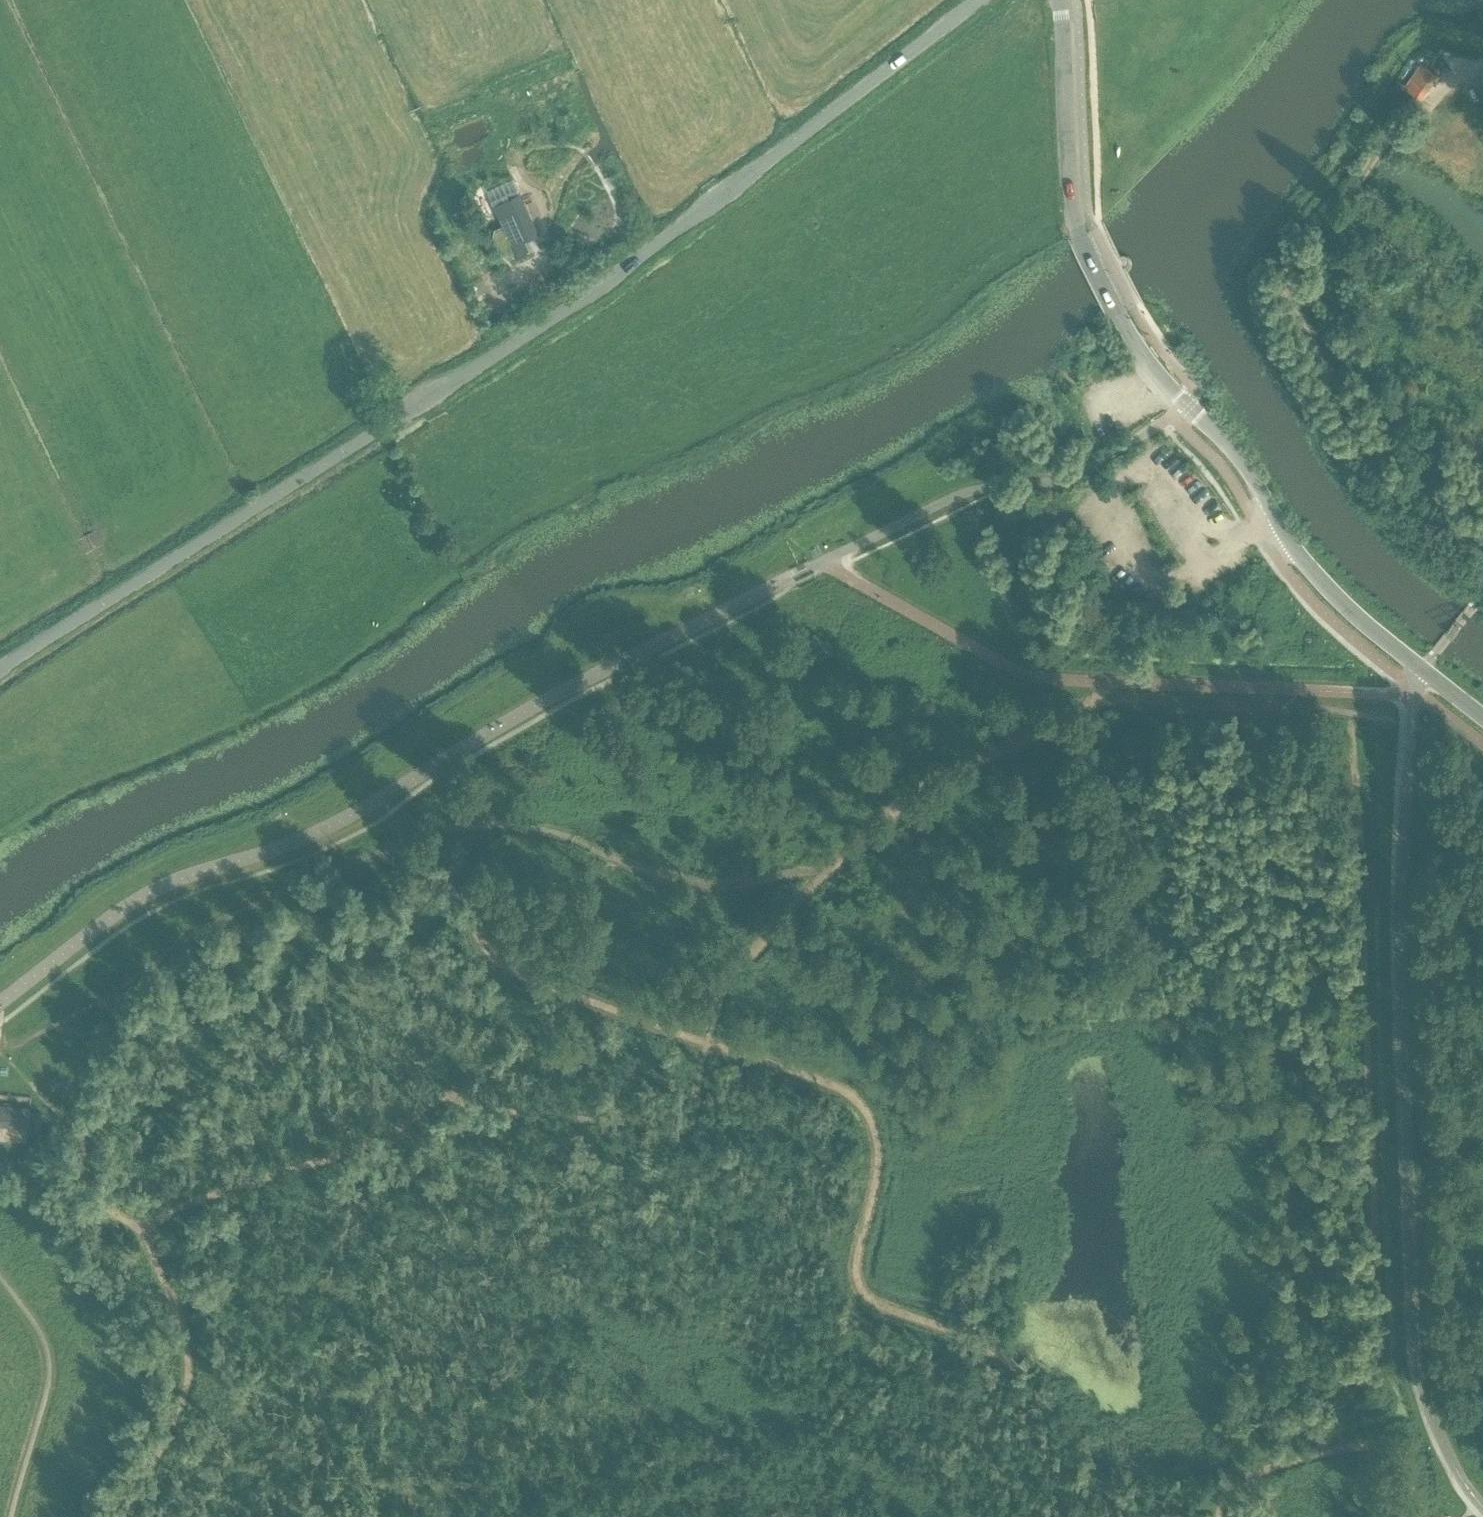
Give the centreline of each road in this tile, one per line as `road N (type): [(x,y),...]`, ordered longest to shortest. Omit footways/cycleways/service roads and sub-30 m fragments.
road 1 (unclassified): [(0,666),(592,293),(979,0)]
road 2 (unclassified): [(1482,717),(1294,555),(1241,460),(1146,360),(1076,223),(1059,0)]

